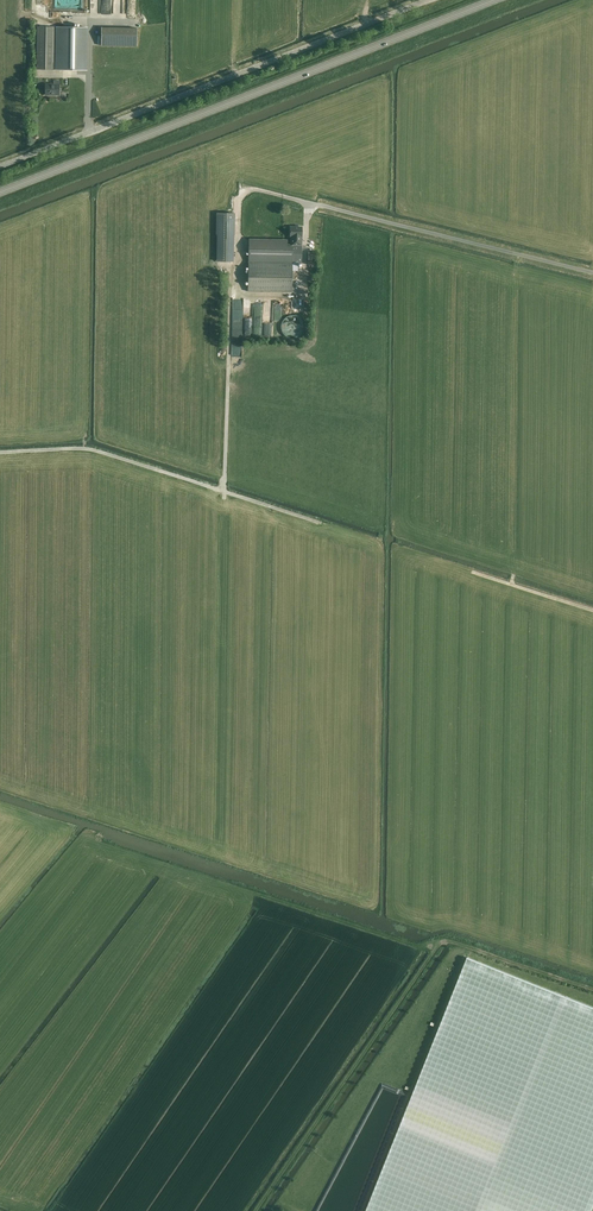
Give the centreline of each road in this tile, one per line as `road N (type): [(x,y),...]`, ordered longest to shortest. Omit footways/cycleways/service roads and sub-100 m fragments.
road 1 (primary): [(494,0),(0,193)]
road 2 (unclassified): [(0,166),(427,0)]
road 3 (unclassified): [(592,274),(299,203)]

